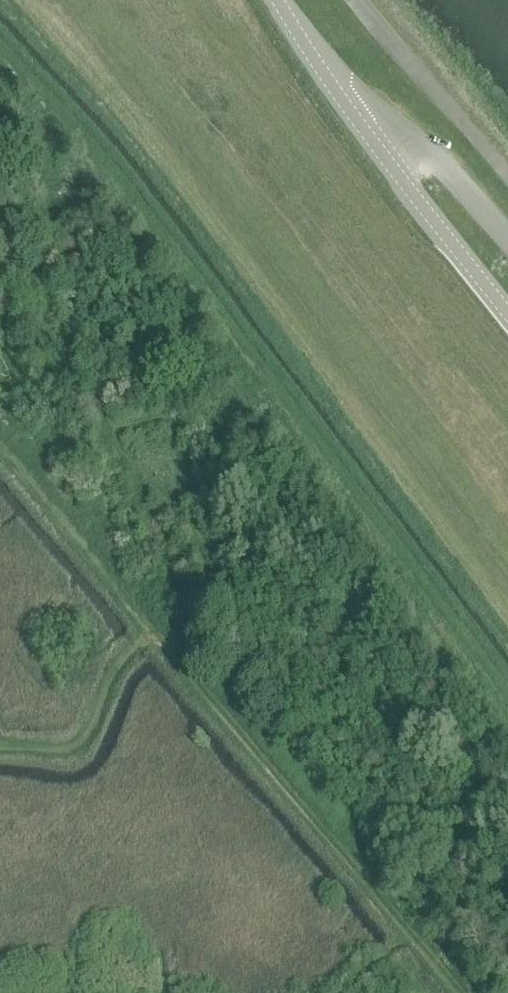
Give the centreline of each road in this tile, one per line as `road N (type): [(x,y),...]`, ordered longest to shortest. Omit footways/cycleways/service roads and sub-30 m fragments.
road 1 (track): [(452,992),(0,451)]
road 2 (unclassified): [(355,117),(507,314)]
road 3 (track): [(0,747),(67,751),(84,738),(120,663),(152,634)]
road 4 (unclassified): [(355,117),(278,0)]

